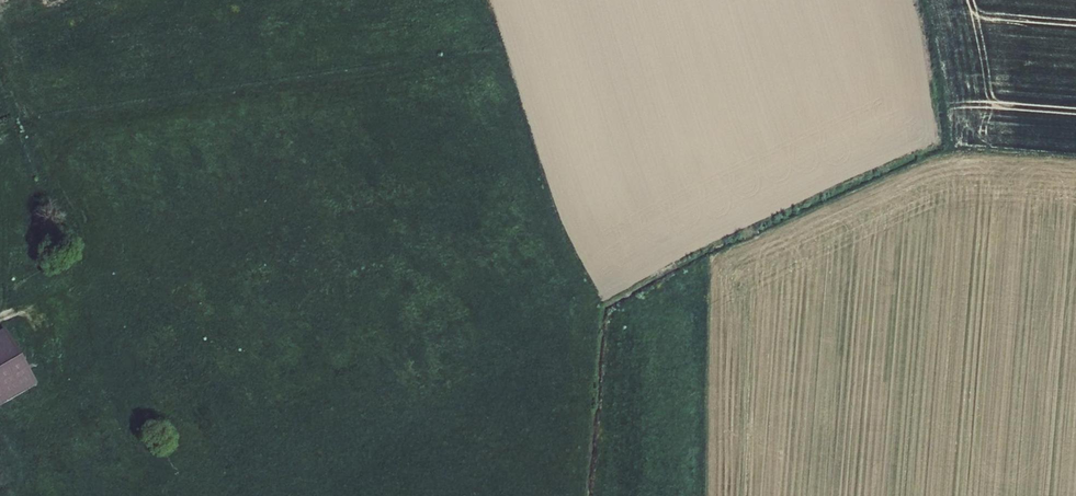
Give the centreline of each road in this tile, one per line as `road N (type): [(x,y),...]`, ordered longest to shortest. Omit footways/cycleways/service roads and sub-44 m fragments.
road 1 (track): [(692,253),(606,306),(589,495)]

